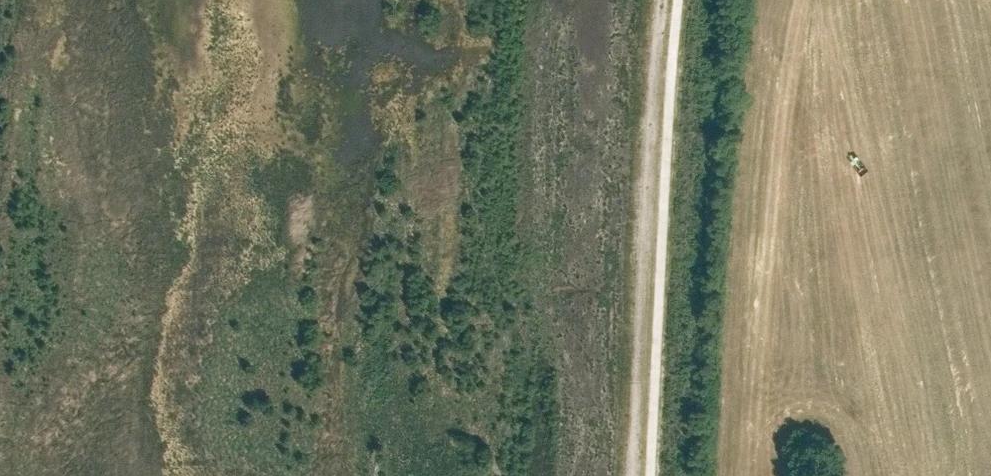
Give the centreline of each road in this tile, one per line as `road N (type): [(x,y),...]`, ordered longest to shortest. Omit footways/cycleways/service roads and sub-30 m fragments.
road 1 (track): [(635,475),(659,0)]

